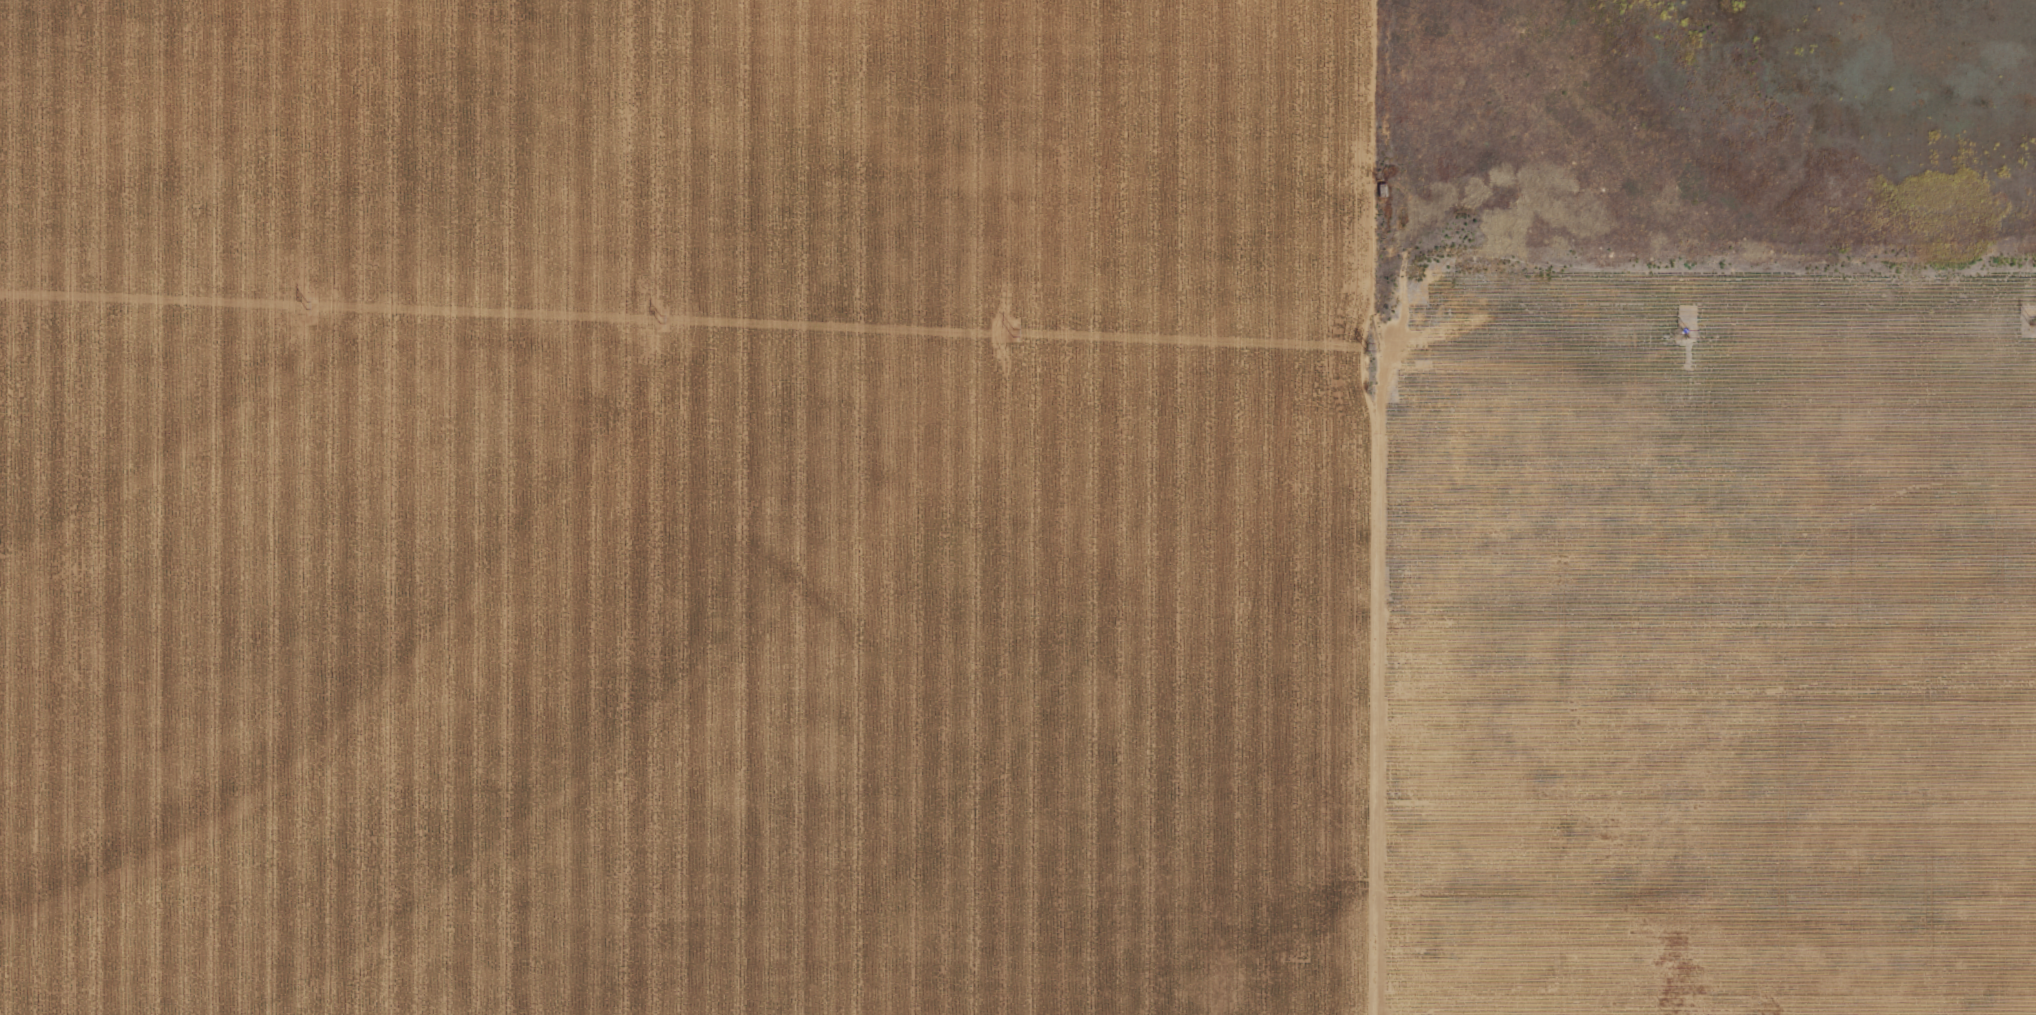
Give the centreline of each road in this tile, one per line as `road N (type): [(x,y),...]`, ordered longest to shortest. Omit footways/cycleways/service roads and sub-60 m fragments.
road 1 (residential): [(1340,1014),(1340,369),(1356,348),(1391,348)]

